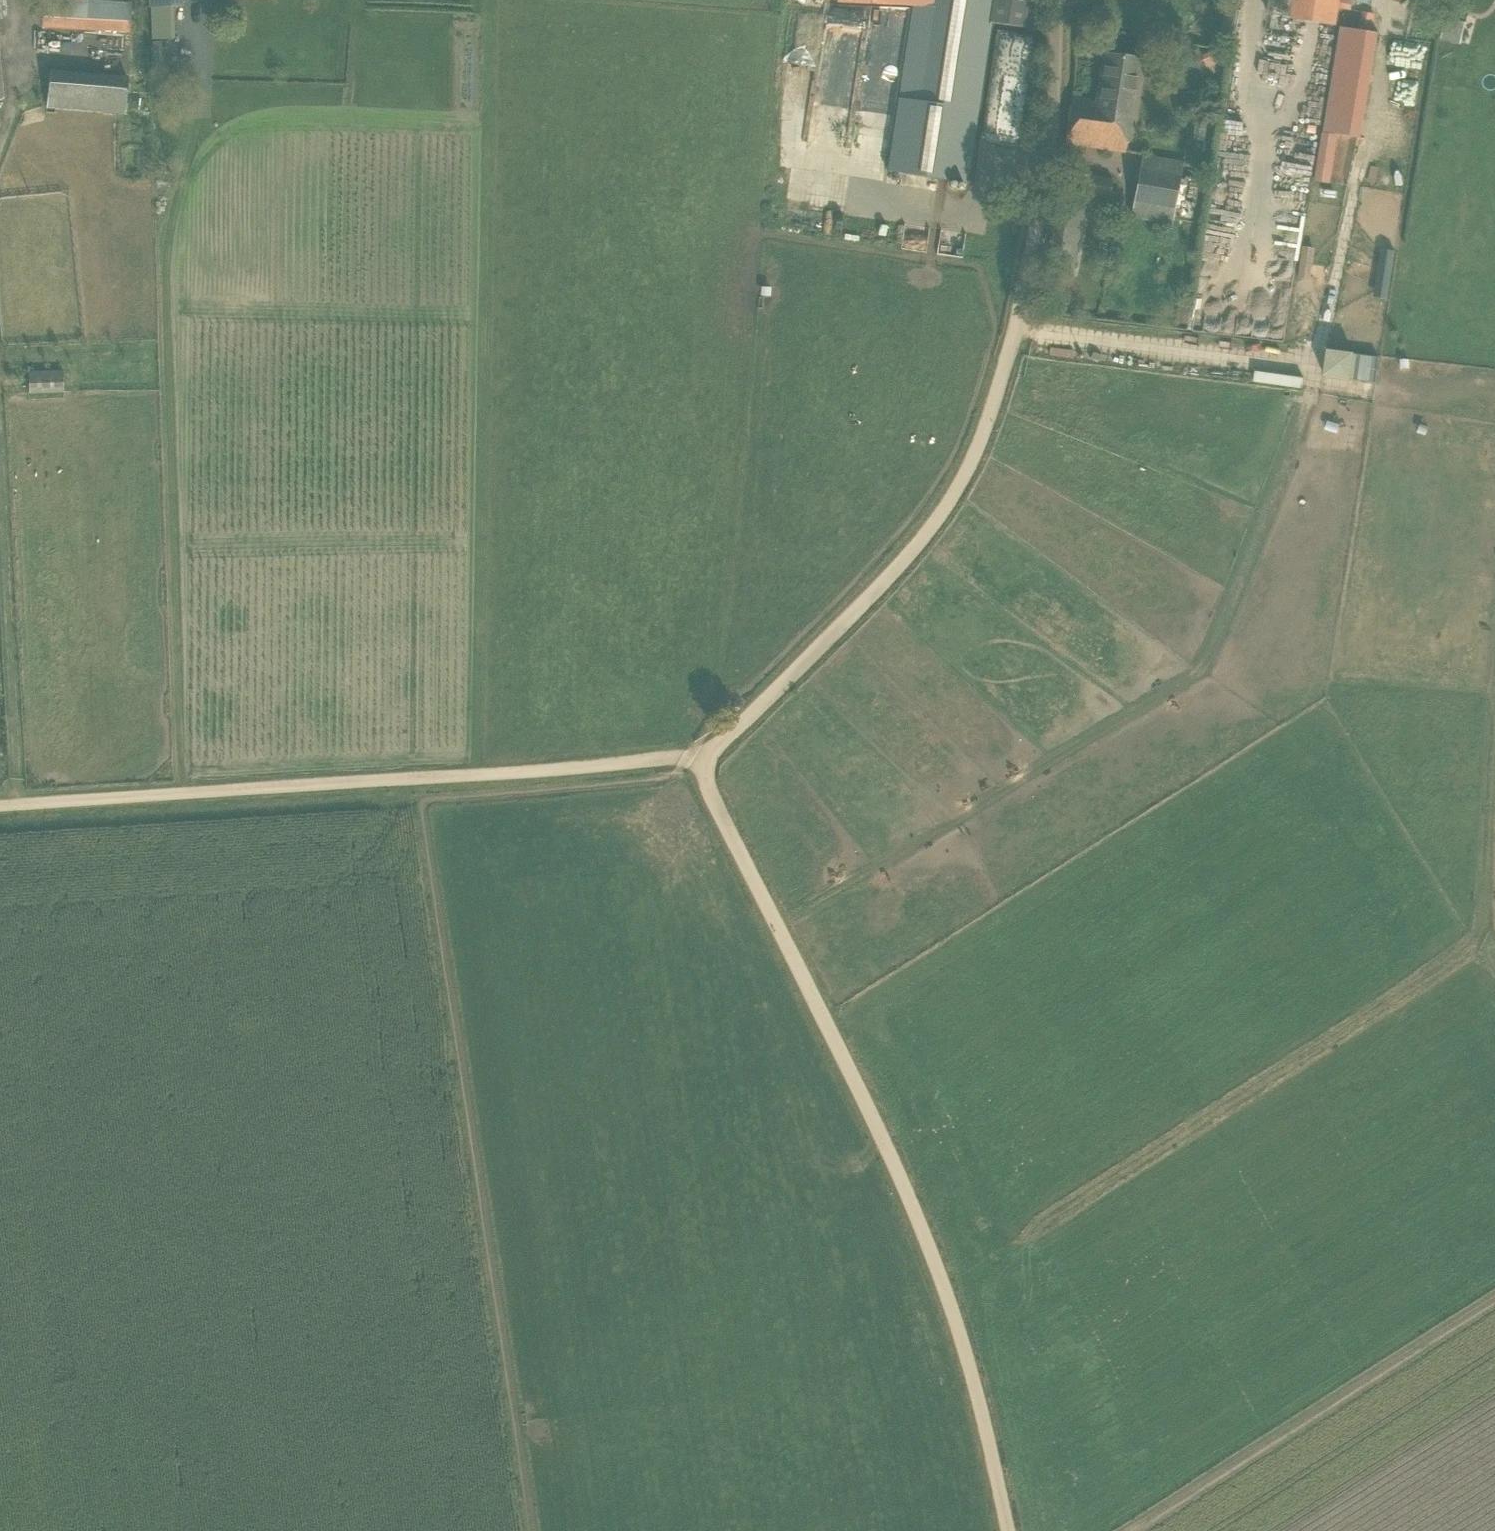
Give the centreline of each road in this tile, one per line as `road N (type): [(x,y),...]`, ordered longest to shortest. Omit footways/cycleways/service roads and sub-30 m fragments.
road 1 (track): [(702,761),(939,534),(999,429),(1044,219),(1067,0)]
road 2 (track): [(702,761),(714,804),(920,1204),(970,1334),(1013,1530)]
road 3 (track): [(0,806),(702,761)]

